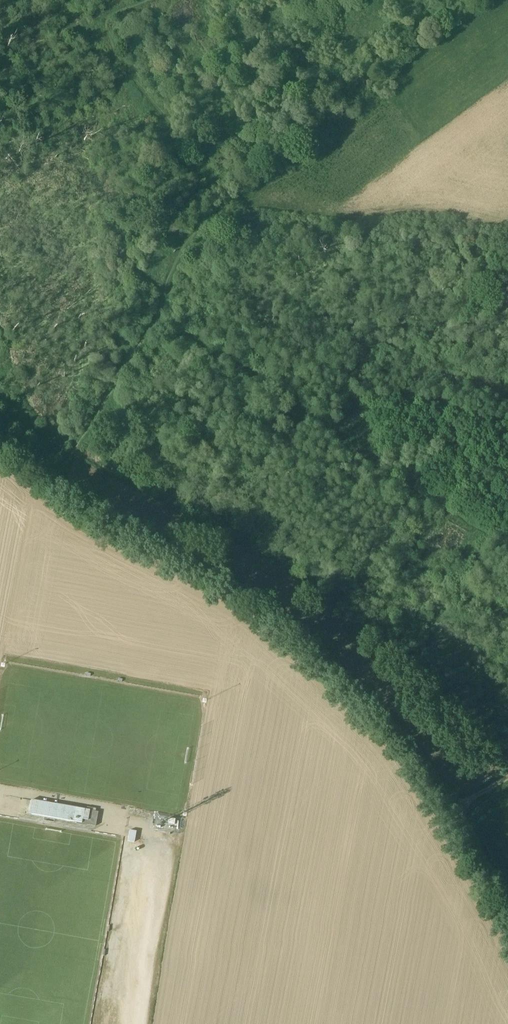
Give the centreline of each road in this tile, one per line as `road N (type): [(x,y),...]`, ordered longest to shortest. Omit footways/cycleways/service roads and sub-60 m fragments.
road 1 (unclassified): [(55,482),(254,600),(329,659),(415,748),(459,809),(507,905)]

